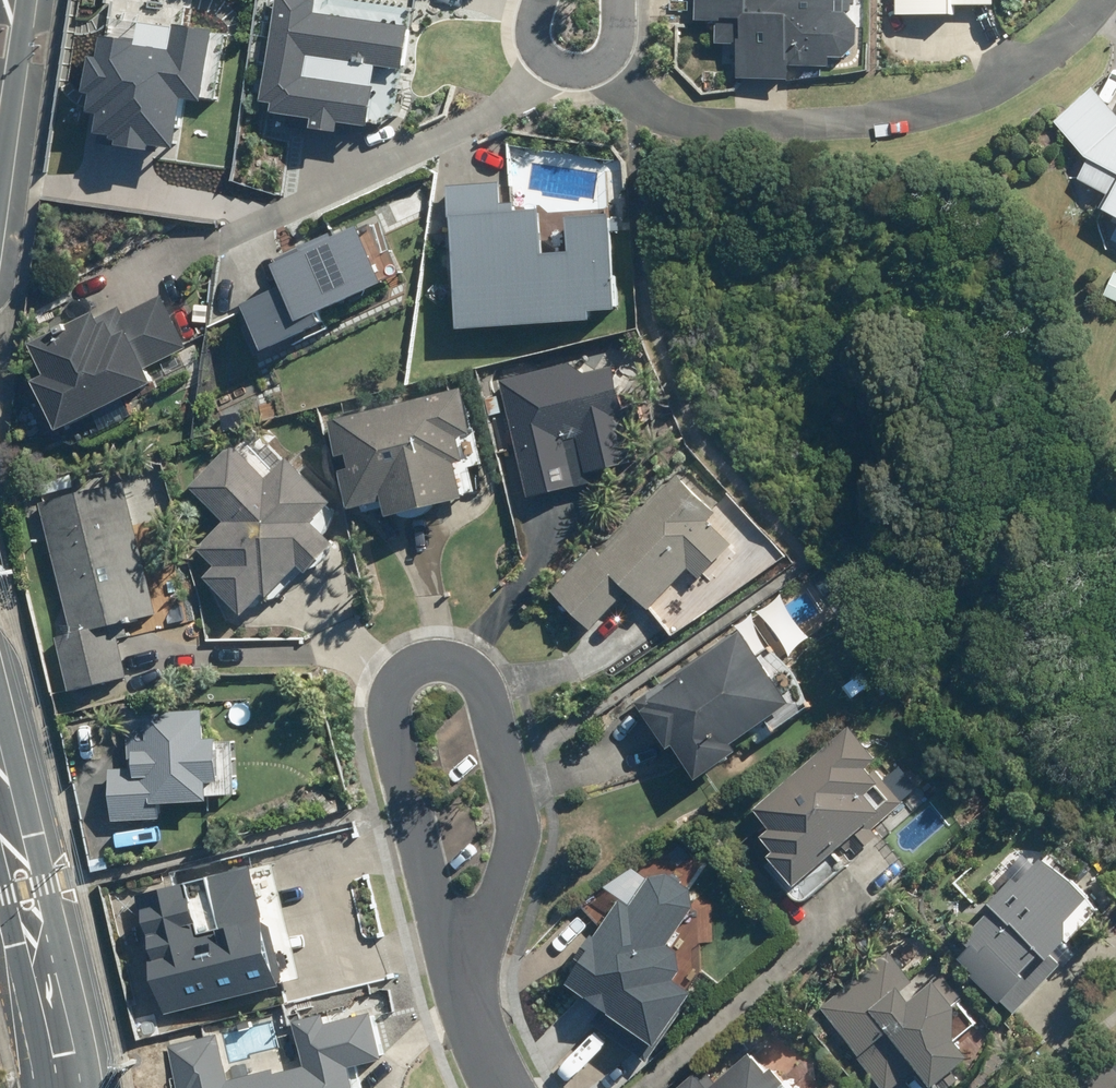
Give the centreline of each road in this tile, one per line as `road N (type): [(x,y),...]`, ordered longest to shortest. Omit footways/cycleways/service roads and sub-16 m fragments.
road 1 (residential): [(432,894),(389,713),(404,674),(436,660),(477,674),(516,808),(511,873),(469,964)]
road 2 (residential): [(1099,0),(1016,76),(933,109),(882,118),(708,125),(660,109),(600,62)]
road 3 (tertiary): [(0,786),(67,1087)]
road 4 (residential): [(503,1087),(482,1044),(469,964)]

